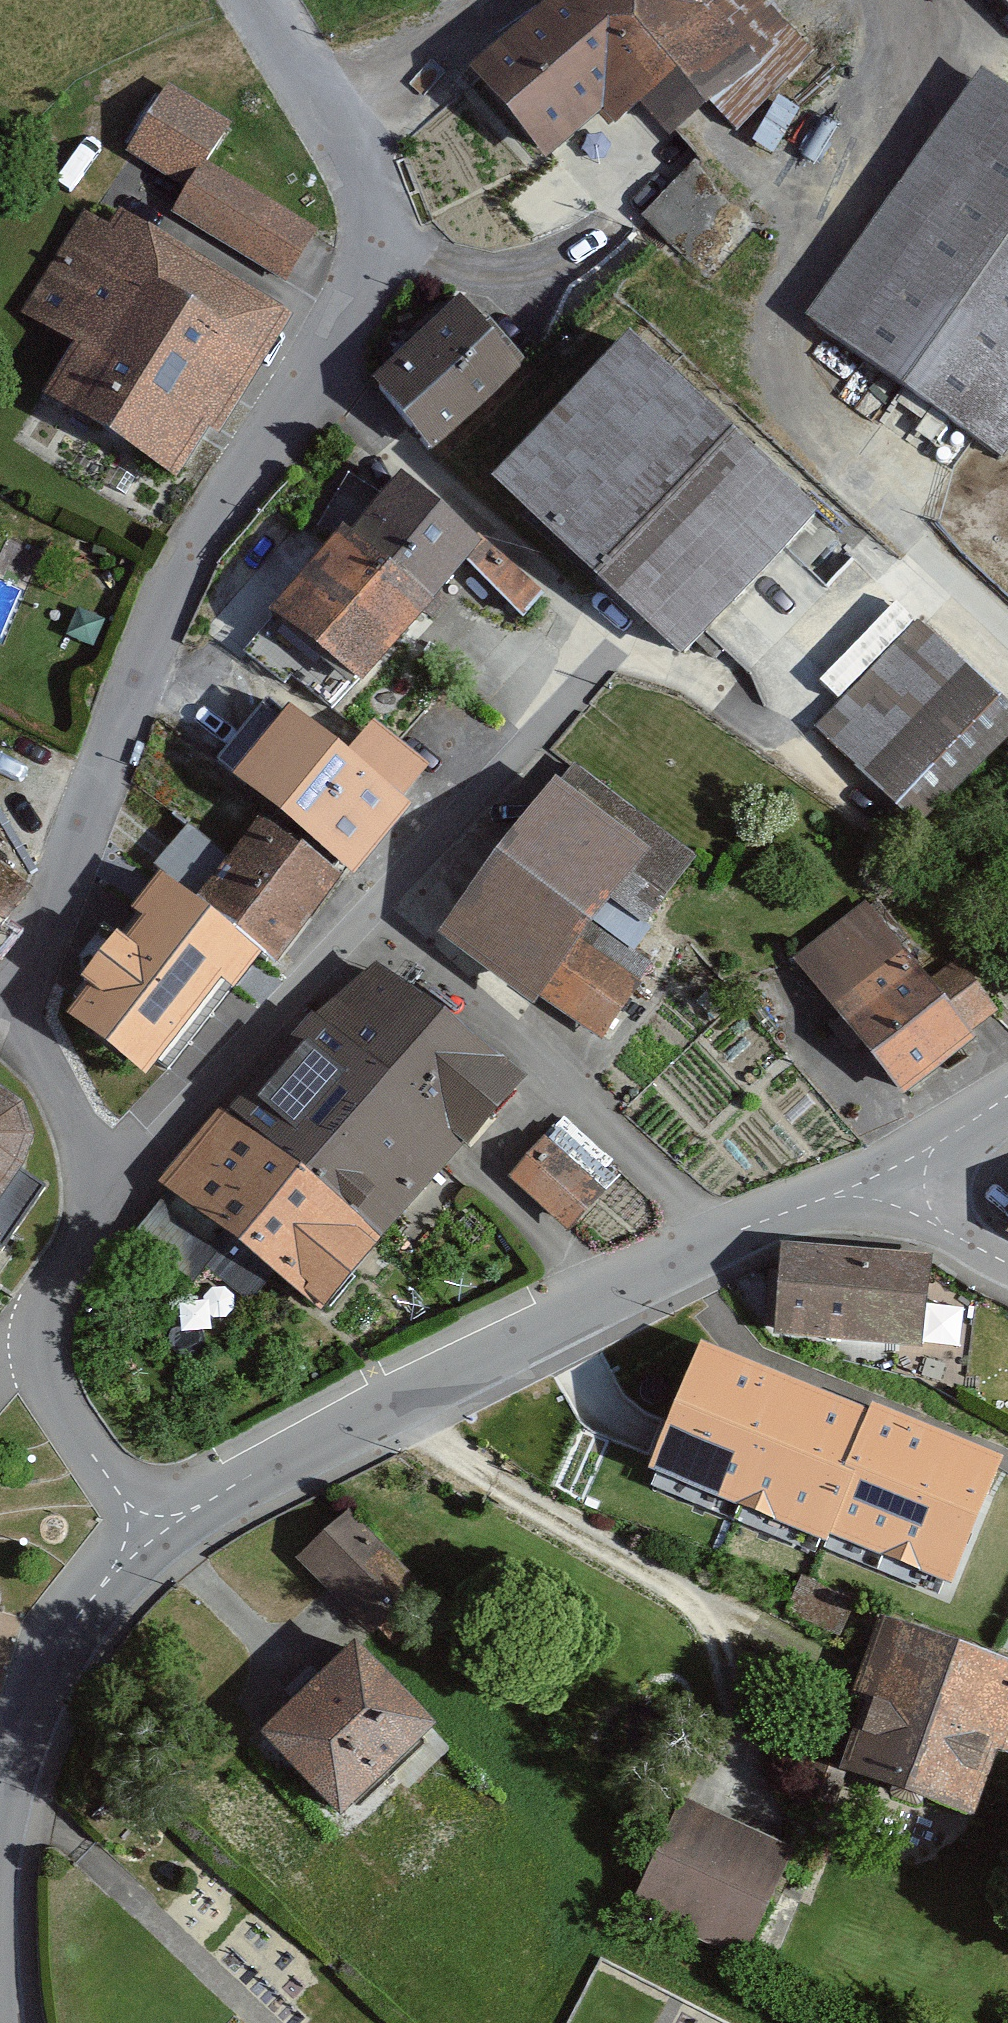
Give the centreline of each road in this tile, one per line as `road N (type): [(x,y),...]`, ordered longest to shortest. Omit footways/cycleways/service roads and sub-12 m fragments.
road 1 (unclassified): [(21,985),(185,559),(342,327),(377,249),(356,165),(259,0)]
road 2 (tertiary): [(822,1198),(594,1298),(198,1508)]
road 3 (residential): [(36,1347),(39,1321),(92,1213),(94,1174),(80,1129),(33,1053),(21,985)]
road 4 (tertiary): [(96,1595),(33,1697),(0,1794)]
road 5 (residential): [(119,1494),(52,1390),(36,1347)]
road 6 (tertiary): [(952,1134),(822,1198)]
road 7 (tertiary): [(198,1508),(96,1595)]
road 8 (residential): [(822,1198),(881,1201),(947,1230)]
road 9 (residential): [(1007,627),(914,540)]

